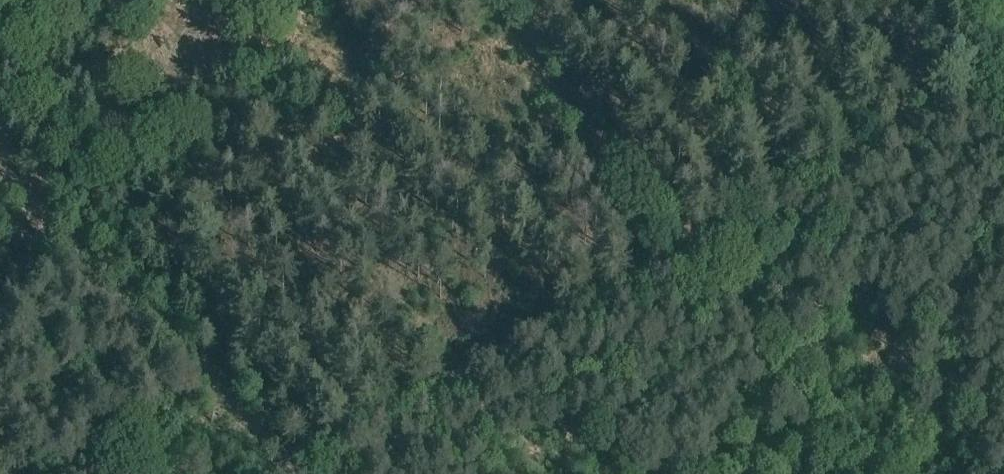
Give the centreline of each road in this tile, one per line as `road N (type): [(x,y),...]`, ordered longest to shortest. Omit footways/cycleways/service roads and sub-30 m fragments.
road 1 (track): [(764,376),(493,0)]
road 2 (track): [(195,368),(0,166)]
road 3 (track): [(298,473),(195,368)]
road 4 (track): [(842,473),(764,376)]

